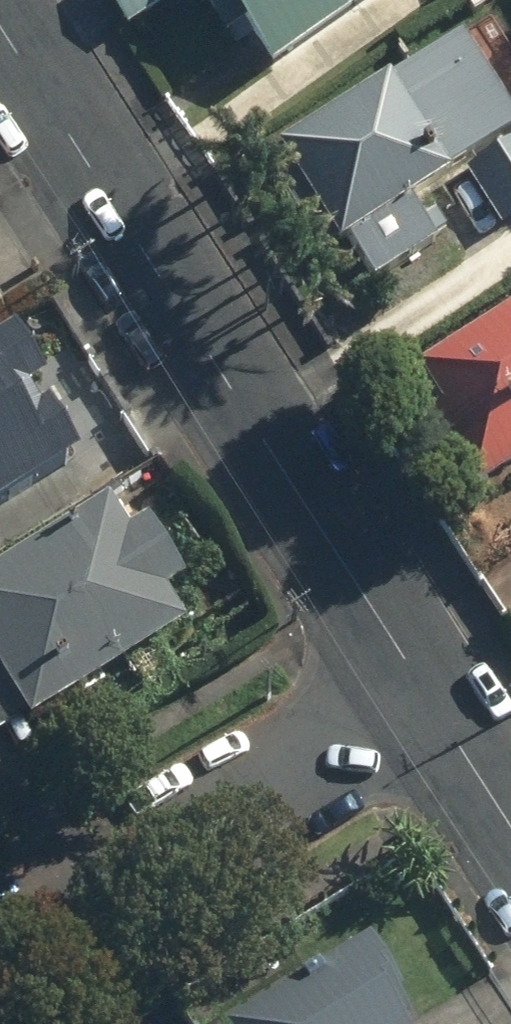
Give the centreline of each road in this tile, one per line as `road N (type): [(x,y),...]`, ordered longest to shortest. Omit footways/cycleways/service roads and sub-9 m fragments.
road 1 (residential): [(413,691),(0,31)]
road 2 (residential): [(0,950),(413,691)]
road 3 (residential): [(510,842),(413,691)]

